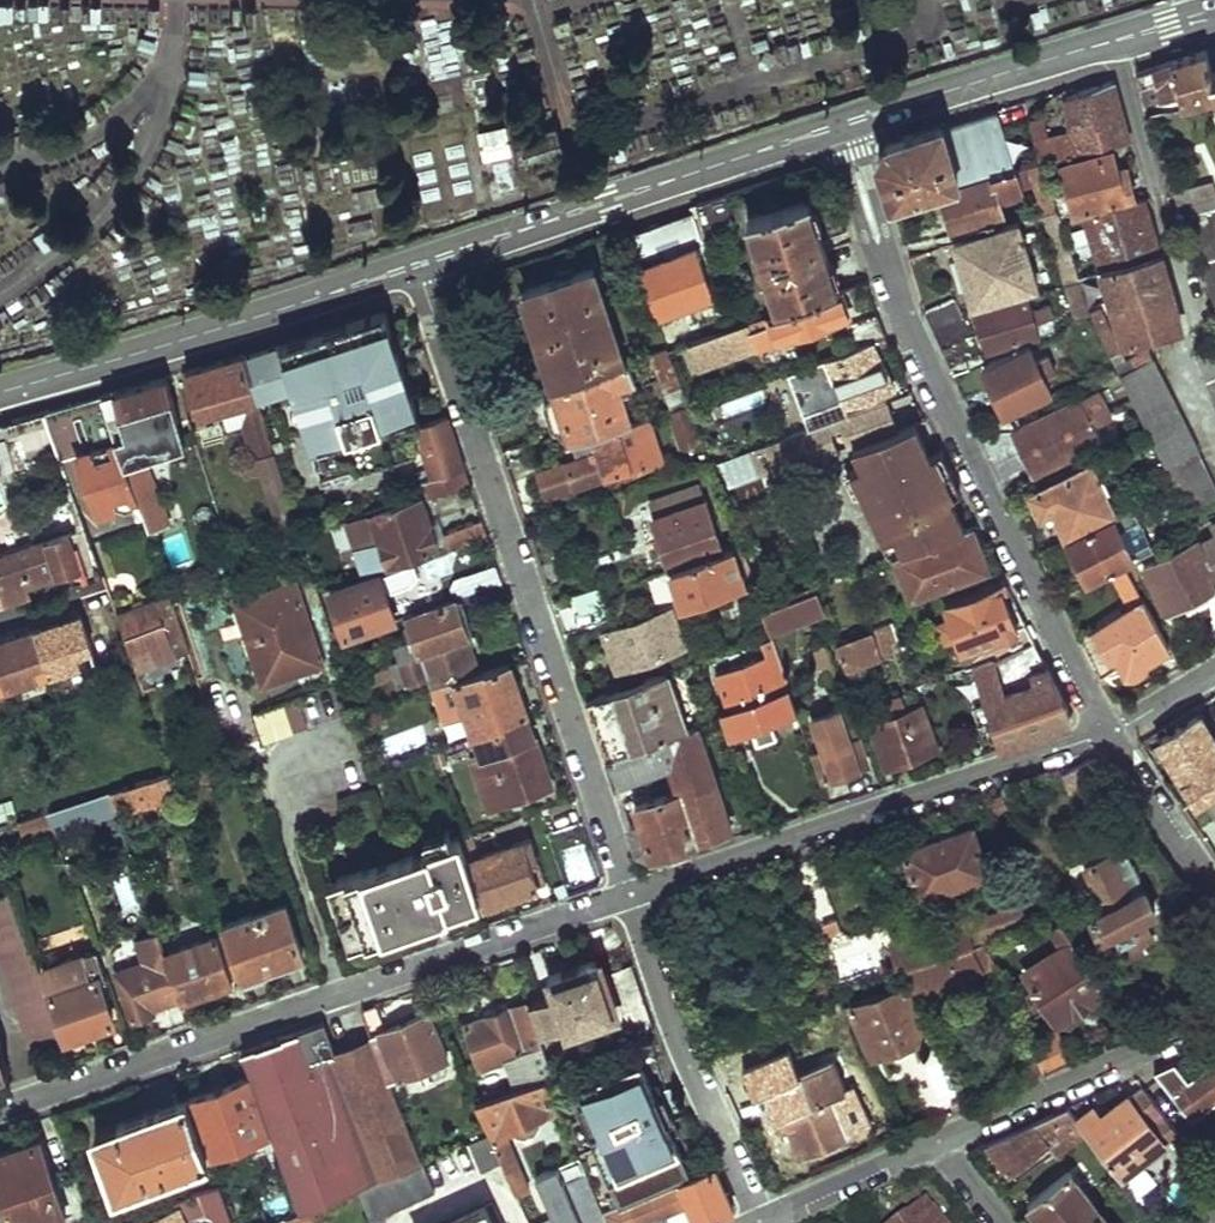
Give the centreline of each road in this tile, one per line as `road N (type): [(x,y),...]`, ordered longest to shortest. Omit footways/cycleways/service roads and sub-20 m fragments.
road 1 (residential): [(417,267),(629,897)]
road 2 (residential): [(1109,733),(936,383),(843,126)]
road 3 (residential): [(0,1103),(629,897)]
road 4 (residential): [(629,897),(1109,733)]
road 5 (tertiary): [(843,126),(417,267)]
road 6 (tertiary): [(417,267),(0,394)]
road 7 (tertiary): [(1214,14),(843,126)]
road 8 (residential): [(629,897),(677,1038),(763,1222)]
road 9 (residential): [(945,1145),(1214,1020)]
road 10 (residential): [(1214,902),(1117,759),(1109,733)]
road 11 (residential): [(774,1222),(945,1145)]
road 12 (residential): [(1214,670),(1109,733)]

